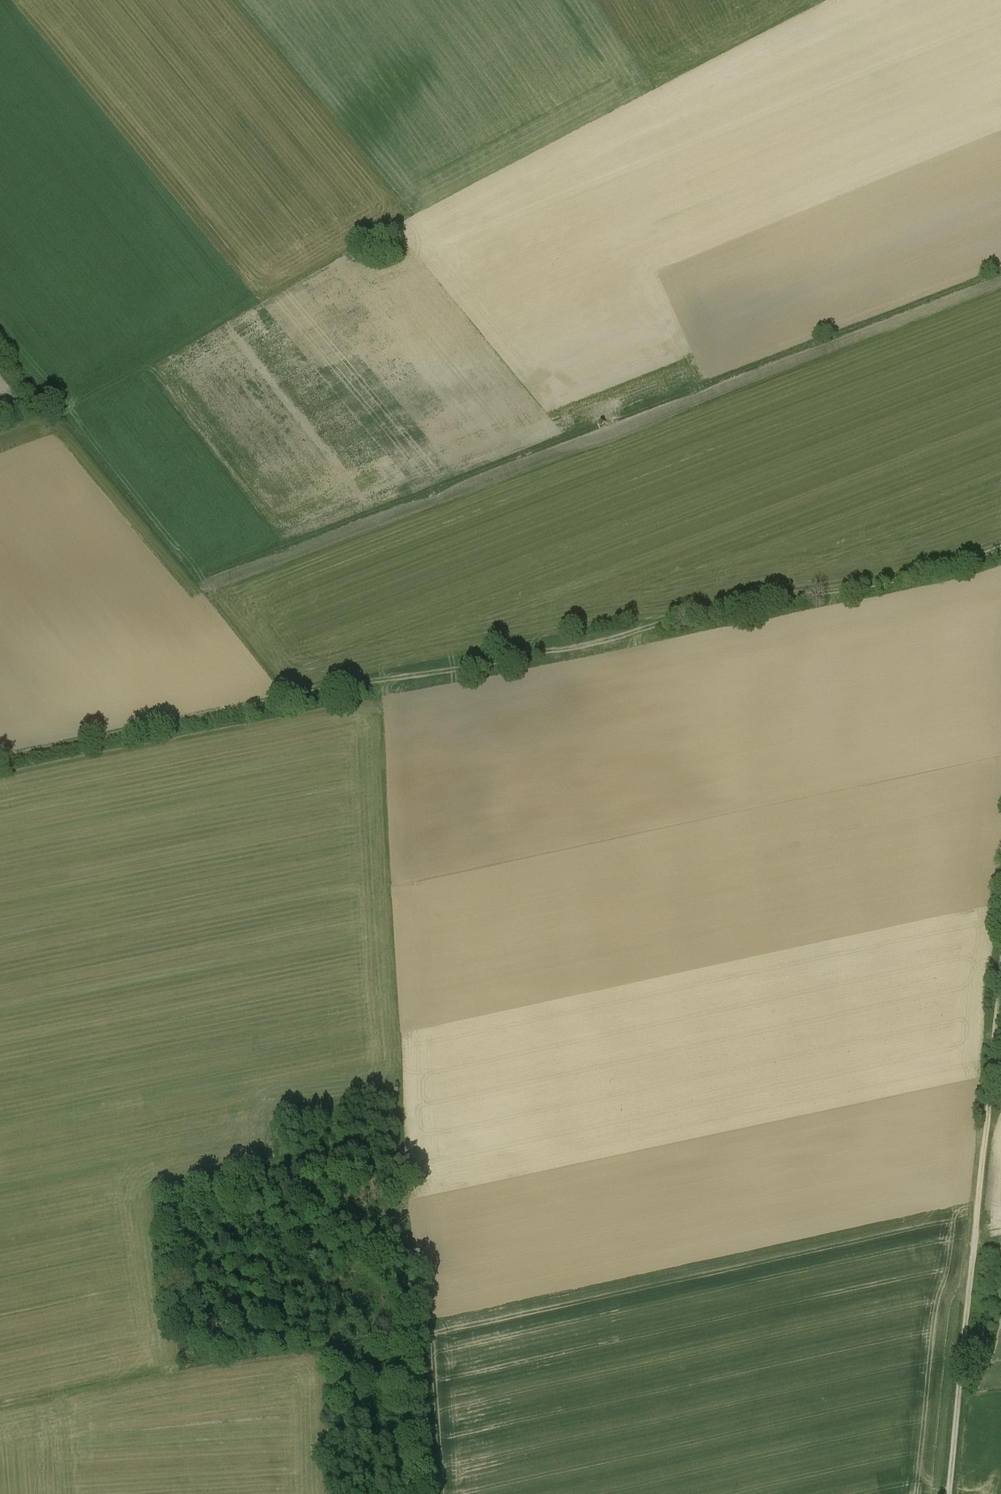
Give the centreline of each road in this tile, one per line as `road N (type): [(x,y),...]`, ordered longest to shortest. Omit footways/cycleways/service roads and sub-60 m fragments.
road 1 (track): [(1000,549),(896,580),(715,610),(568,650),(377,680),(0,760)]
road 2 (track): [(1000,983),(950,1493)]
road 3 (track): [(0,1406),(176,1372)]

